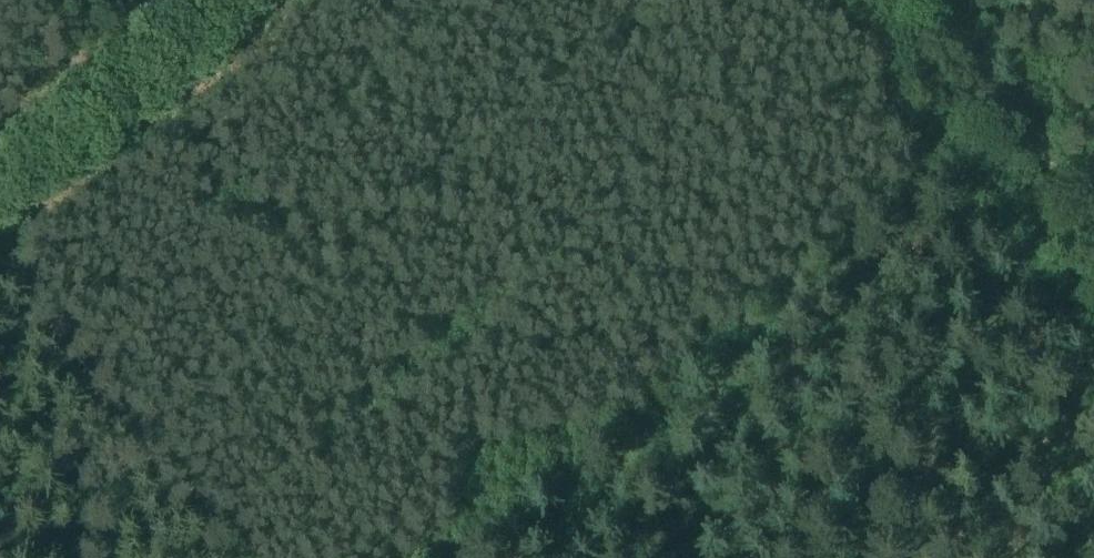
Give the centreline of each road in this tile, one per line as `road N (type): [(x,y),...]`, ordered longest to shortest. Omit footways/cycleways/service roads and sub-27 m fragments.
road 1 (track): [(0,262),(235,557)]
road 2 (track): [(0,208),(259,0)]
road 3 (track): [(915,0),(982,106),(1025,132),(1093,222)]

